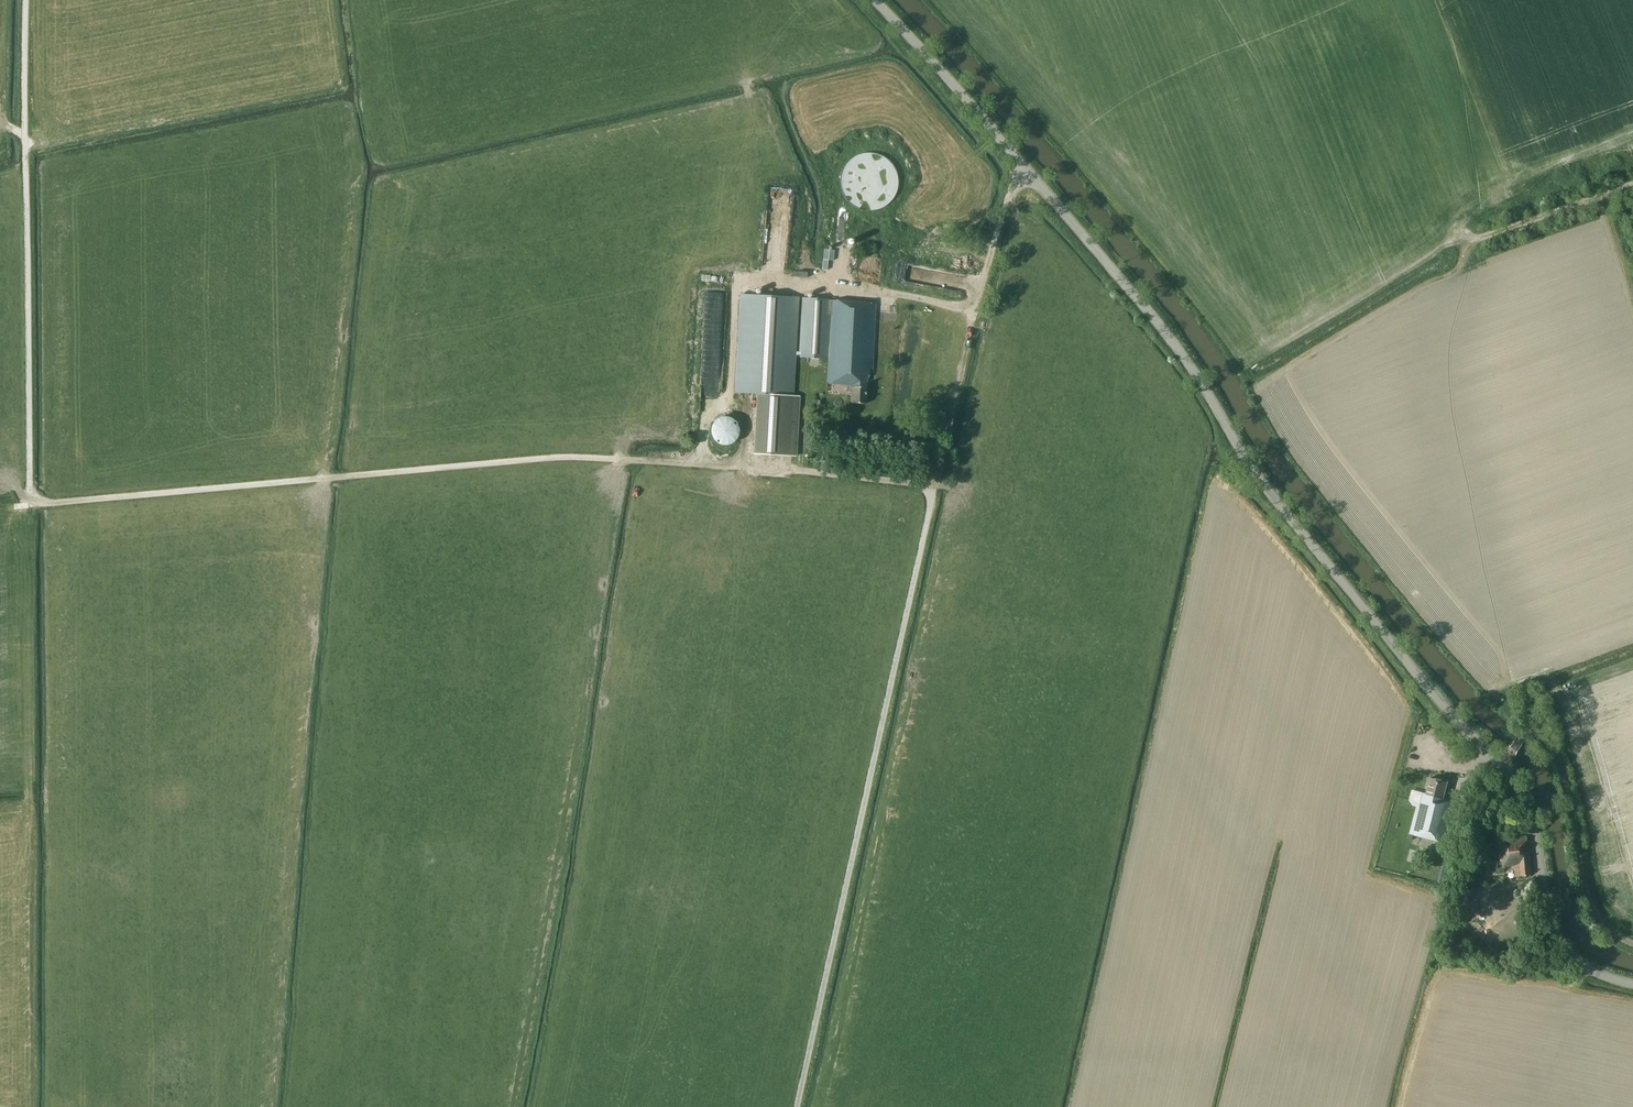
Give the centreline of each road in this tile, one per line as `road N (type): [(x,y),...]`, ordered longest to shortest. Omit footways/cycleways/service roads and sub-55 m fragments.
road 1 (tertiary): [(1632,983),(1571,955),(1553,920),(1530,816),(1512,780),(1265,488),(1153,318),(873,0)]
road 2 (track): [(1632,188),(1471,238)]

